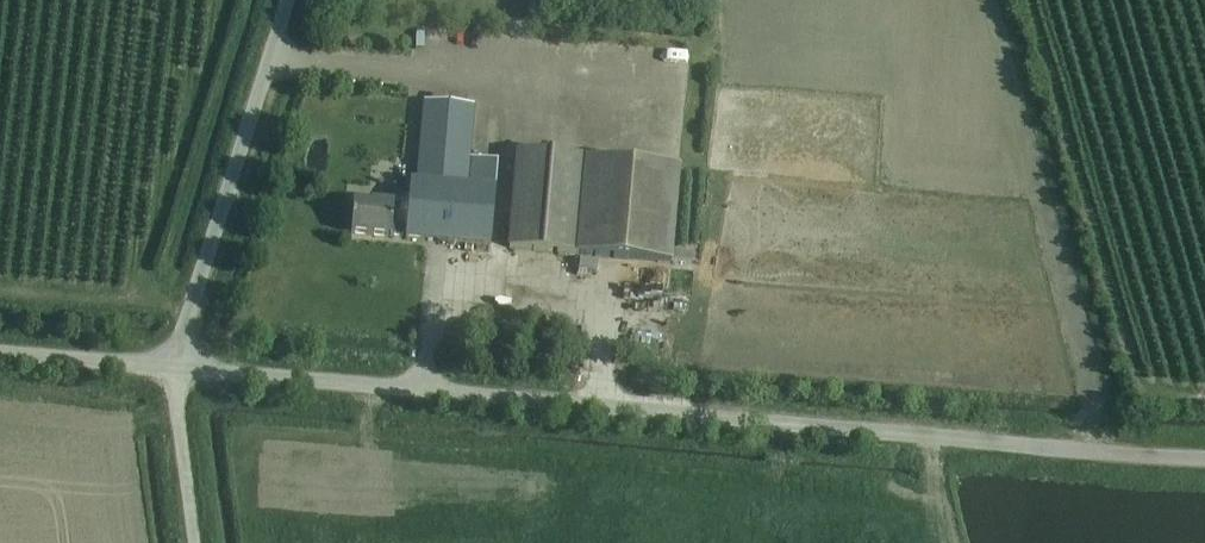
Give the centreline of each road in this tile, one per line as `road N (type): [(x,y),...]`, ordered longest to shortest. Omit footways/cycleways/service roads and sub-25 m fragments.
road 1 (unclassified): [(174,368),(1204,447)]
road 2 (unclassified): [(174,368),(284,0)]
road 3 (unclassified): [(193,542),(174,368)]
road 4 (unclassified): [(174,368),(0,352)]

